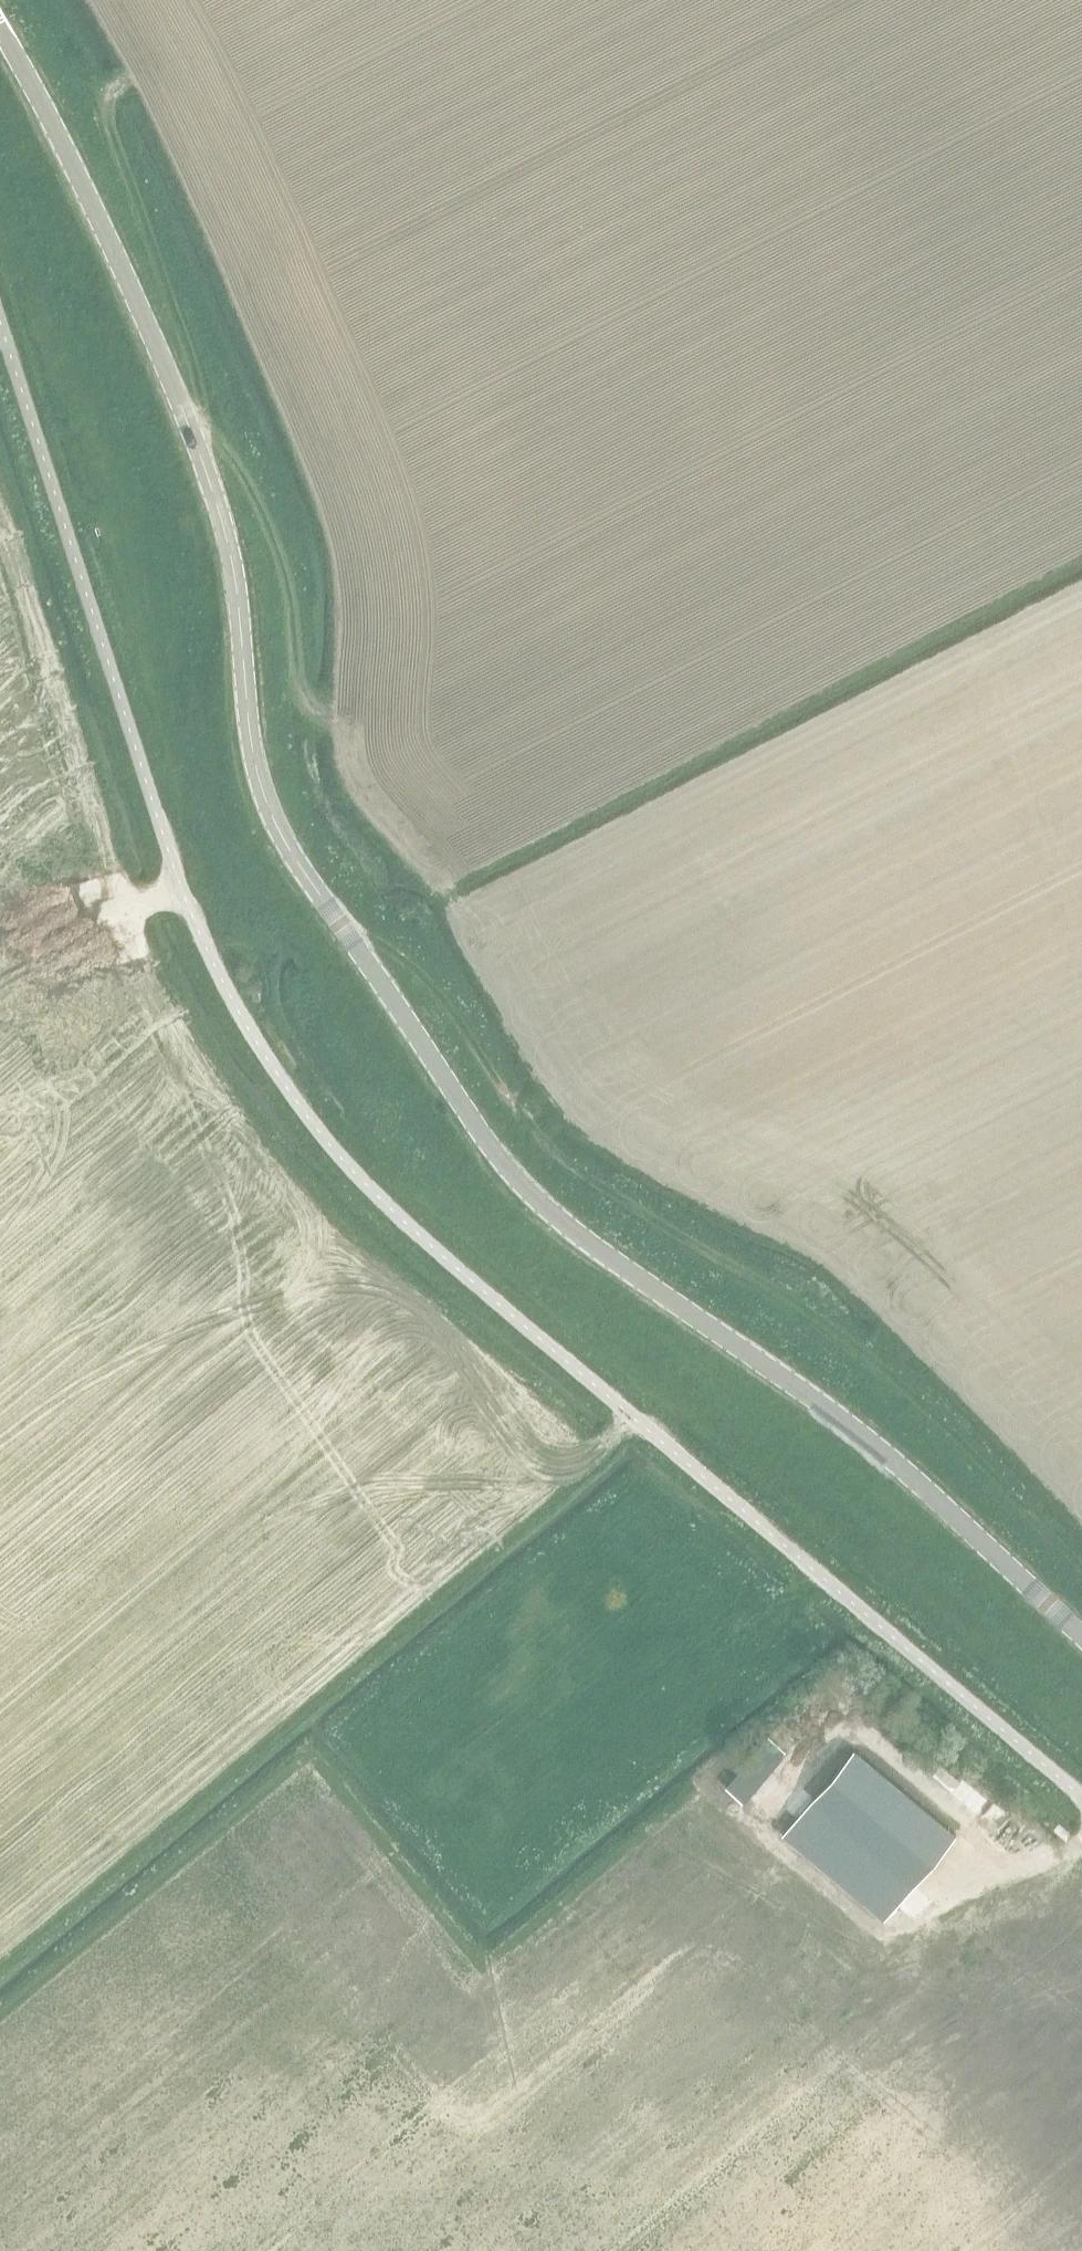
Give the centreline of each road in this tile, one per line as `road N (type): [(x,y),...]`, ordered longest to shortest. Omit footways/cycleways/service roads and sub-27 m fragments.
road 1 (tertiary): [(1081,1633),(888,1447),(576,1228),(487,1135),(278,829),(256,729),(229,521),(111,235),(0,26)]
road 2 (unclassified): [(1081,1795),(419,1232),(325,1133),(225,979),(0,318)]

